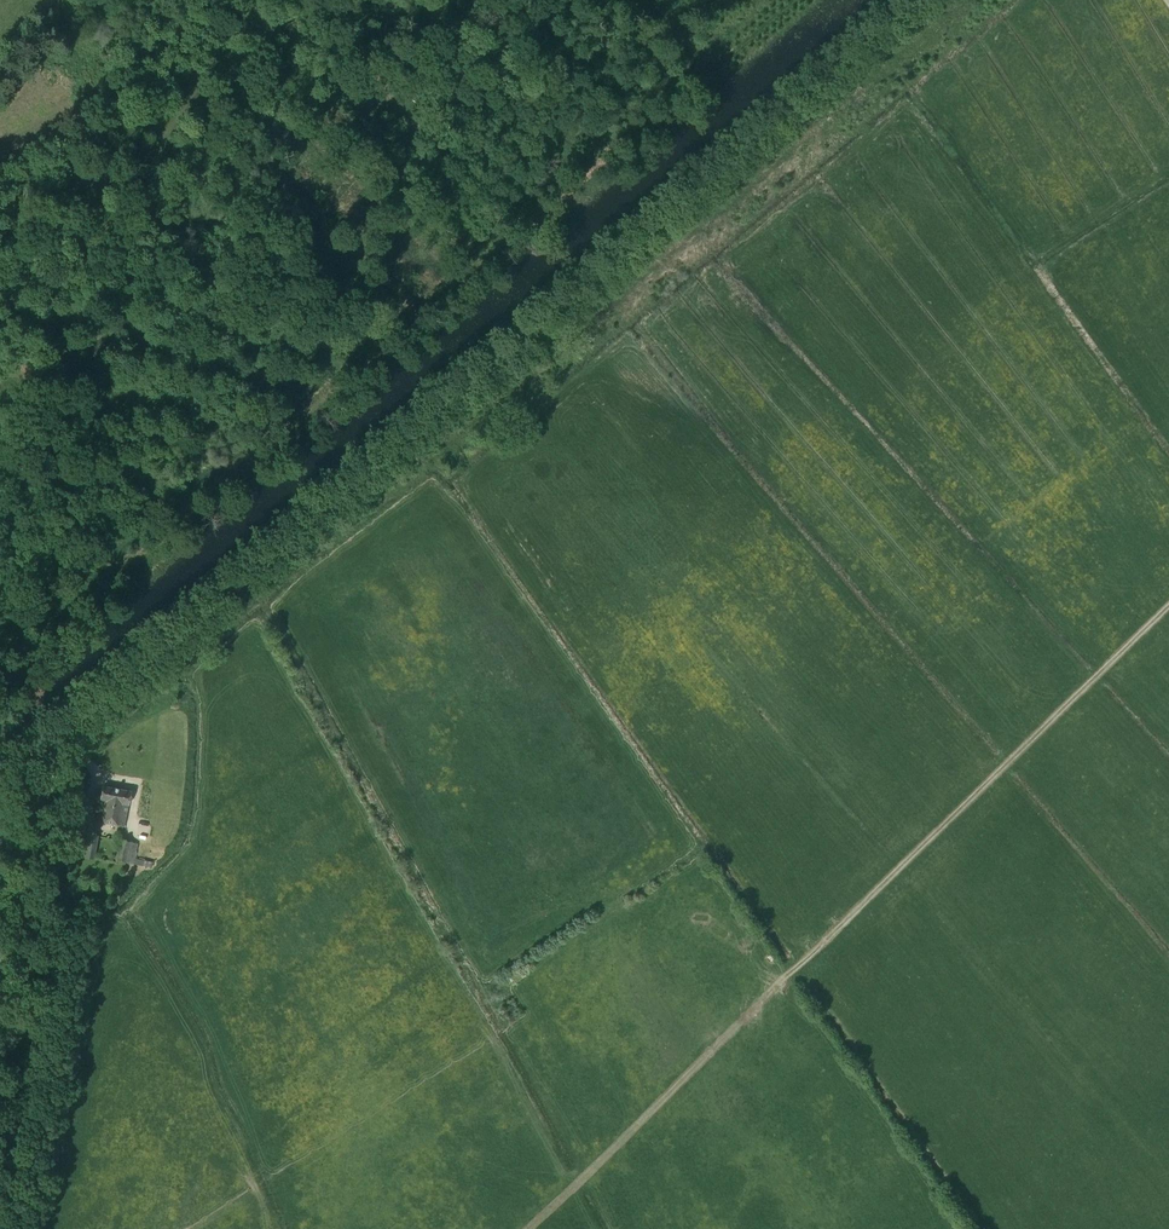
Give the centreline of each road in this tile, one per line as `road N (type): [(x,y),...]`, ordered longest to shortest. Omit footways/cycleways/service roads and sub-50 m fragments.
road 1 (track): [(39,748),(921,0)]
road 2 (track): [(1168,606),(527,1228)]
road 3 (track): [(249,0),(86,260),(30,324)]
road 4 (track): [(0,532),(19,495),(51,352),(45,335),(0,301)]
road 5 (track): [(39,748),(91,765),(86,829)]

